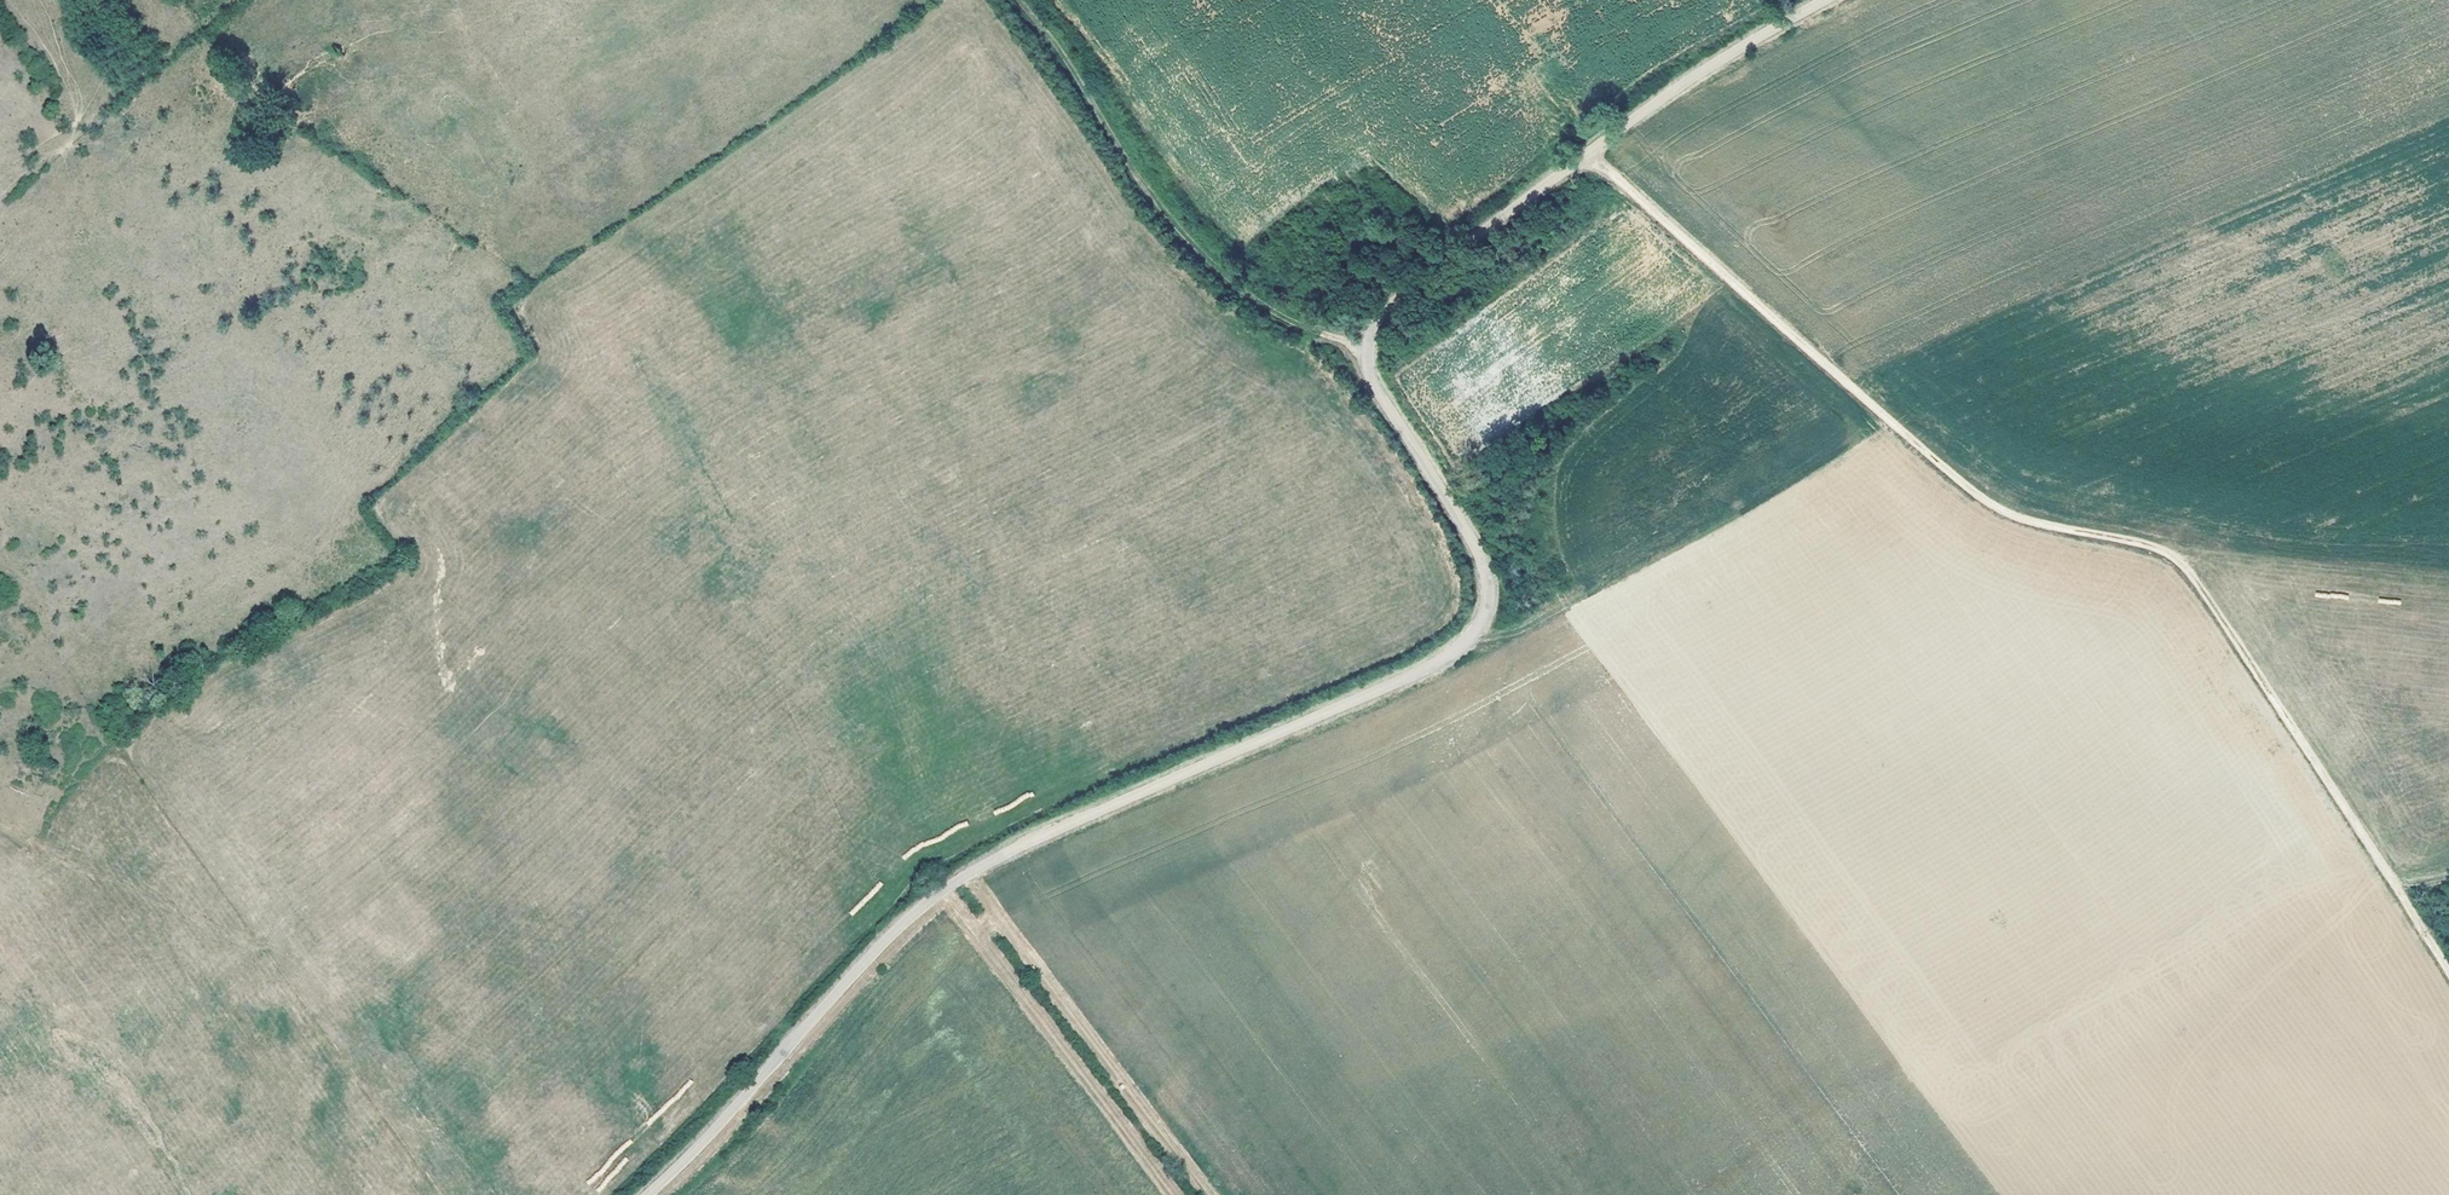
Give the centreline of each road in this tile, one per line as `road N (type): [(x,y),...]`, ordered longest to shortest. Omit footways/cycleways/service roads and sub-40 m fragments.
road 1 (unclassified): [(1826,0),(1676,91),(1419,270),(1387,306),(1370,370),(1459,523),(1484,587),(1486,613),(1455,655),(1054,830),(957,881),(873,956),(651,1194)]
road 2 (track): [(1590,156),(1979,498),(2044,527),(2142,542),(2189,569),(2448,969)]
road 3 (track): [(1016,0),(1210,268),(1297,325),(1371,353)]
road 4 (track): [(0,201),(223,0)]

